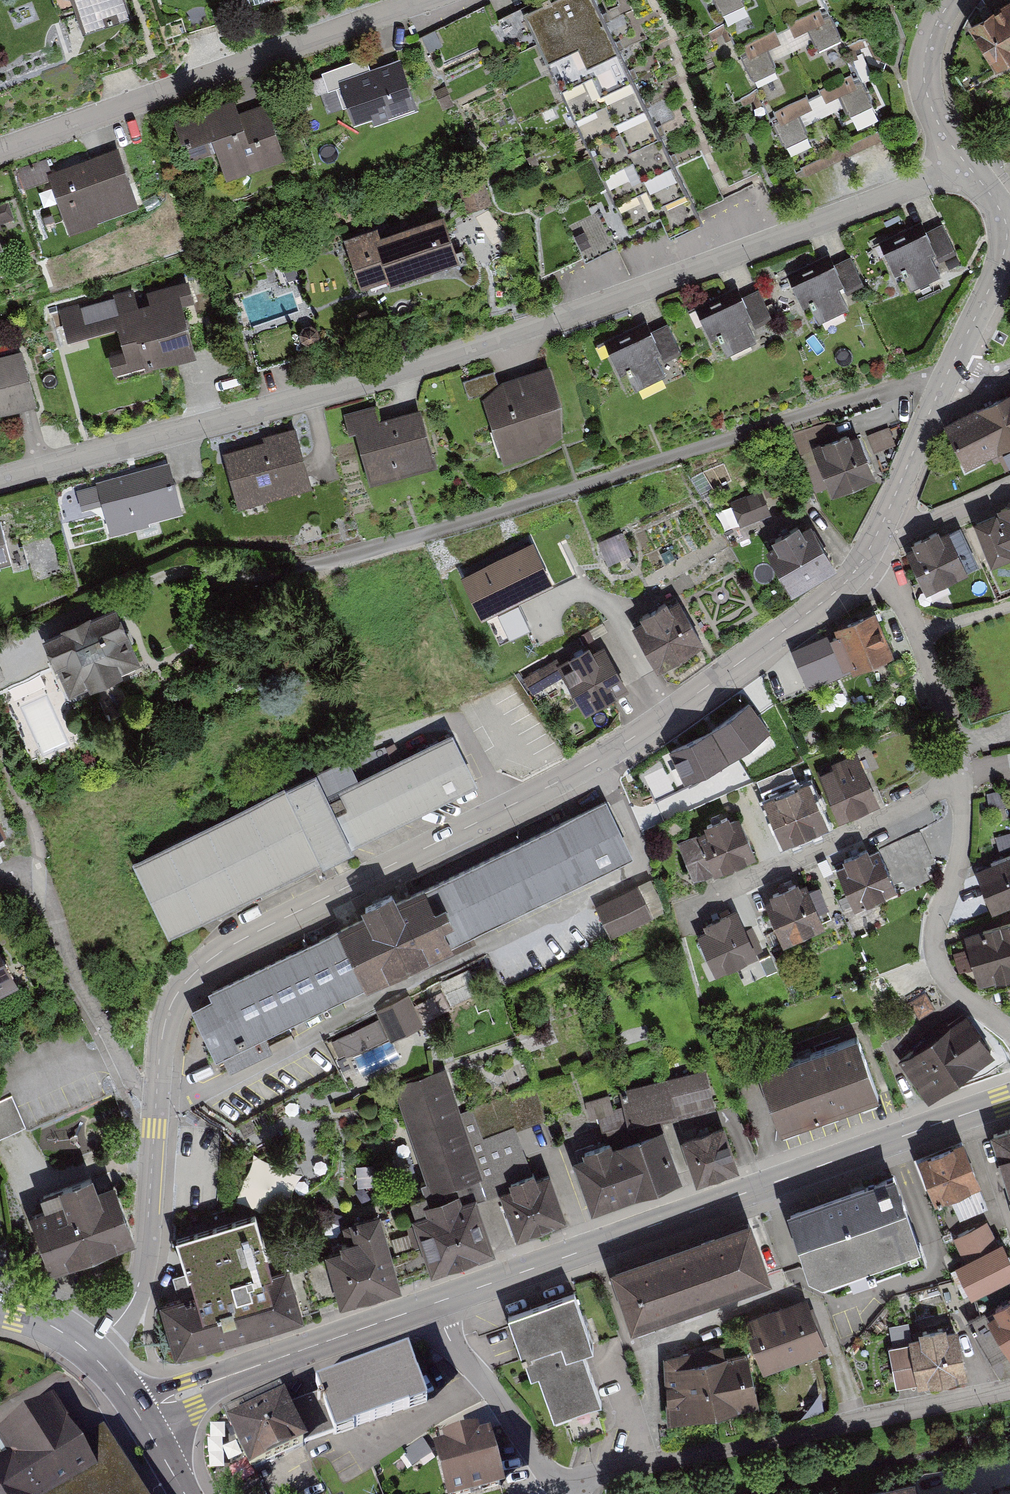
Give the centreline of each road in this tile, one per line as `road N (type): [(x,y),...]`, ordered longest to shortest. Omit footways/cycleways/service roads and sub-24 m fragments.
road 1 (residential): [(0,478),(532,329),(967,166)]
road 2 (residential): [(156,1098),(174,999),(220,952),(599,759),(797,621),(863,560)]
road 3 (secondary): [(435,1303),(1009,1099)]
road 4 (residential): [(560,1483),(1009,1390)]
road 5 (residential): [(425,0),(0,150)]
road 6 (residential): [(30,813),(70,964),(140,1092),(156,1098)]
road 7 (secondary): [(137,1413),(435,1303)]
road 8 (residential): [(958,771),(961,859),(937,920),(935,951),(954,991),(1009,1029)]
road 9 (residential): [(958,771),(929,796),(701,904)]
road 10 (residential): [(88,1351),(122,1316),(143,1273),(156,1098)]
road 11 (residential): [(946,378),(1008,236),(995,201),(967,166)]
road 12 (residential): [(560,1483),(451,1340),(435,1303)]
road 13 (residential): [(967,166),(934,115),(924,78),(929,42),(953,0)]
road 14 (residential): [(887,513),(946,378)]
road 15 (residential): [(917,634),(959,749),(958,771)]
road 16 (residential): [(887,513),(924,524),(1009,484)]

